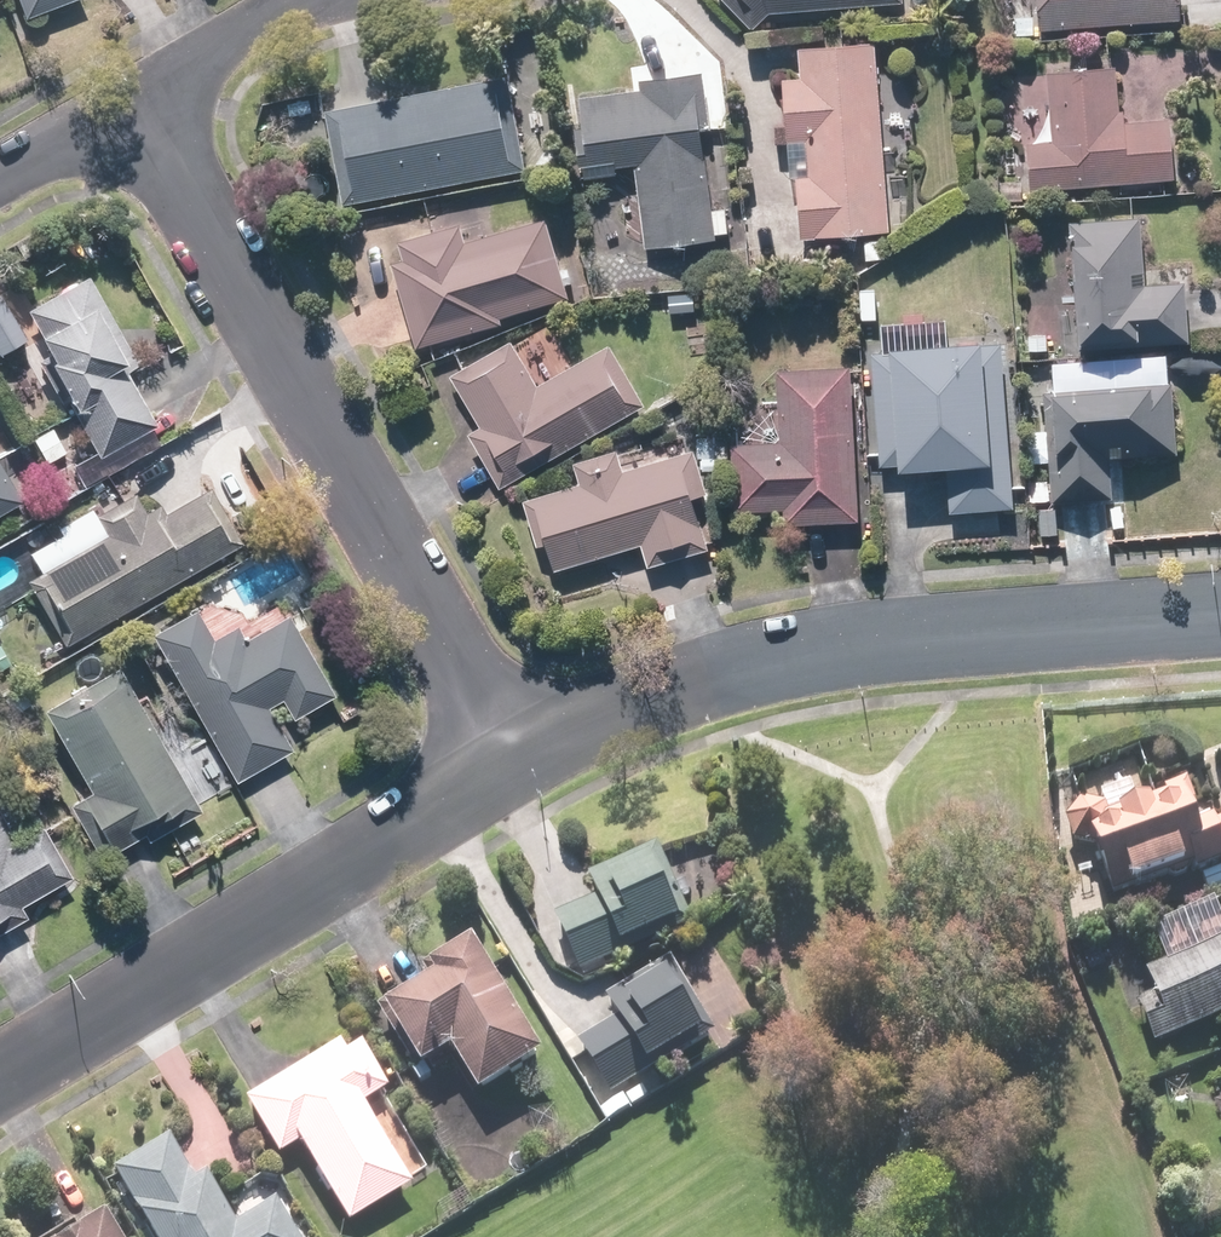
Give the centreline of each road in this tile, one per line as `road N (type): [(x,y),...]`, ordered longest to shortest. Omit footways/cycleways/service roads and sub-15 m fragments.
road 1 (residential): [(510,764),(129,103)]
road 2 (residential): [(510,764),(685,684),(835,650),(991,629),(1220,615)]
road 3 (residential): [(0,1083),(510,764)]
road 4 (residential): [(129,103),(312,0)]
road 5 (residential): [(129,103),(0,177)]

